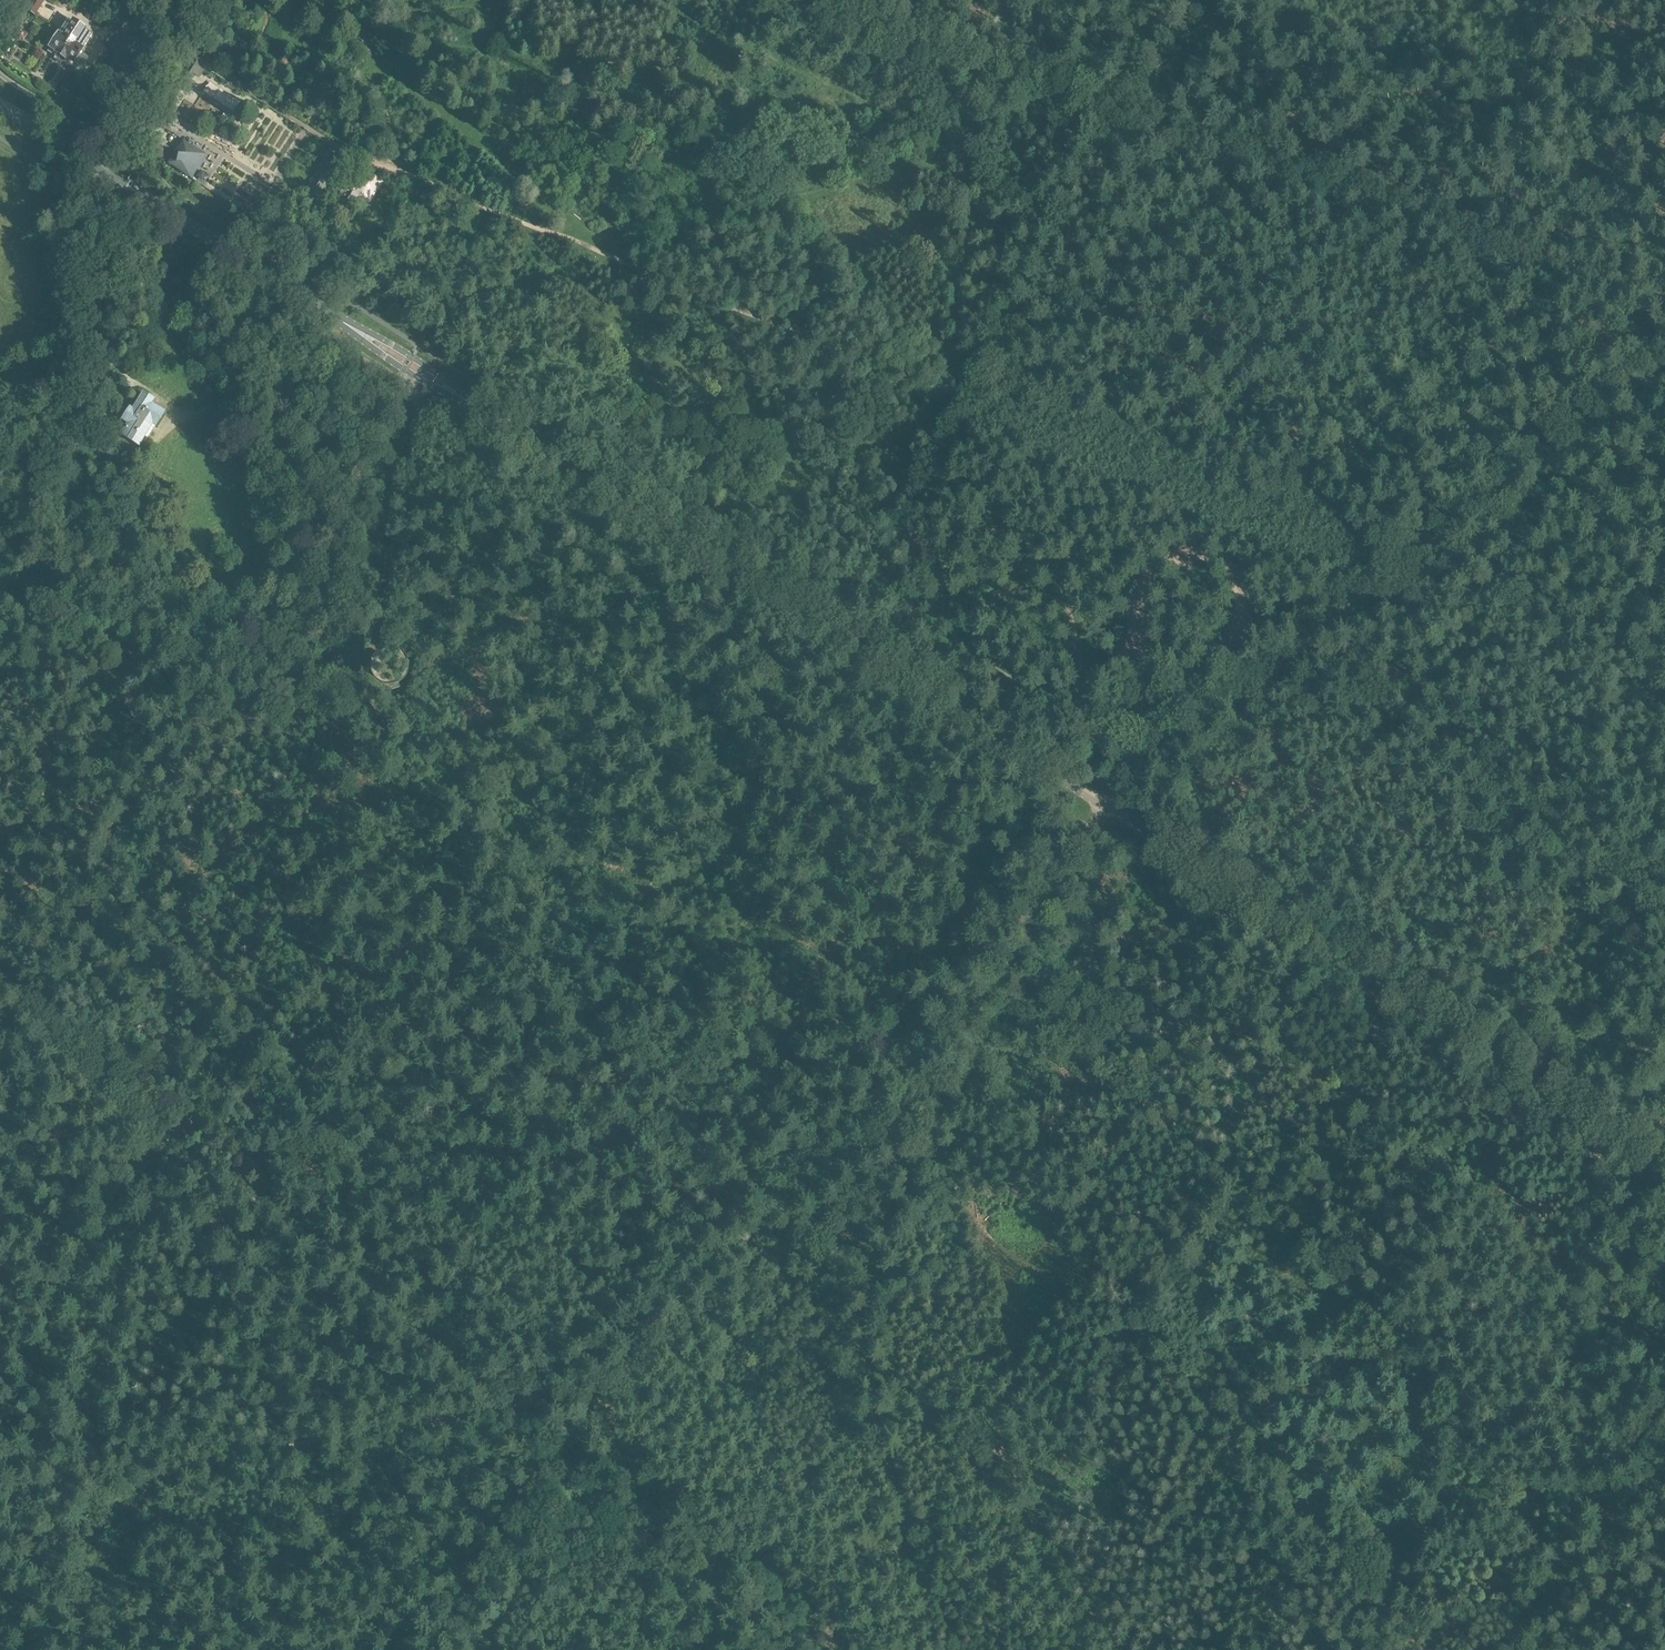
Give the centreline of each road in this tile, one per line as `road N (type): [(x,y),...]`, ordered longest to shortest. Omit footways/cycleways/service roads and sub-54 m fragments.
road 1 (track): [(619,325),(686,370),(759,403),(787,472),(797,478),(949,424),(967,399),(730,121),(678,72),(446,48),(408,74)]
road 2 (track): [(1128,466),(395,171),(178,47)]
road 3 (track): [(357,34),(387,50),(440,9),(670,24),(984,130),(1003,158),(1009,208),(983,360),(967,399)]
road 4 (secondary): [(1108,806),(494,417)]
road 5 (track): [(485,8),(573,115),(614,217),(615,256),(387,50),(377,82),(395,171)]
road 6 (secondary): [(1664,1153),(1108,806)]
road 7 (track): [(1664,295),(1075,101)]
road 8 (track): [(1003,158),(809,214),(552,274),(474,313)]
road 9 (track): [(78,1495),(502,1418)]
road 10 (track): [(912,106),(730,121),(648,142),(539,140),(506,158)]
road 11 (track): [(447,264),(490,327),(681,415),(697,412),(781,448)]
road 12 (track): [(502,1418),(218,1161)]
road 13 (secondary): [(321,308),(0,104)]
road 14 (track): [(78,1495),(218,1161)]
road 15 (track): [(775,1649),(522,1435)]
road 16 (track): [(994,410),(1108,111)]
road 17 (track): [(1075,101),(775,0)]
road 18 (track): [(91,191),(99,326),(122,366),(129,379),(121,413),(111,417),(96,393),(113,351)]
road 19 (track): [(1664,688),(1392,577)]
road 20 (track): [(1128,466),(1392,577)]
road 21 (track): [(1544,0),(1502,242)]
road 22 (track): [(218,1161),(57,1023)]
road 23 (secondary): [(494,417),(412,357),(321,308)]
road 24 (secondary): [(321,308),(405,368),(494,417)]
road 25 (track): [(694,295),(619,325),(506,294)]
road 26 (track): [(606,259),(638,393)]
road 27 (track): [(1551,0),(1664,52)]

